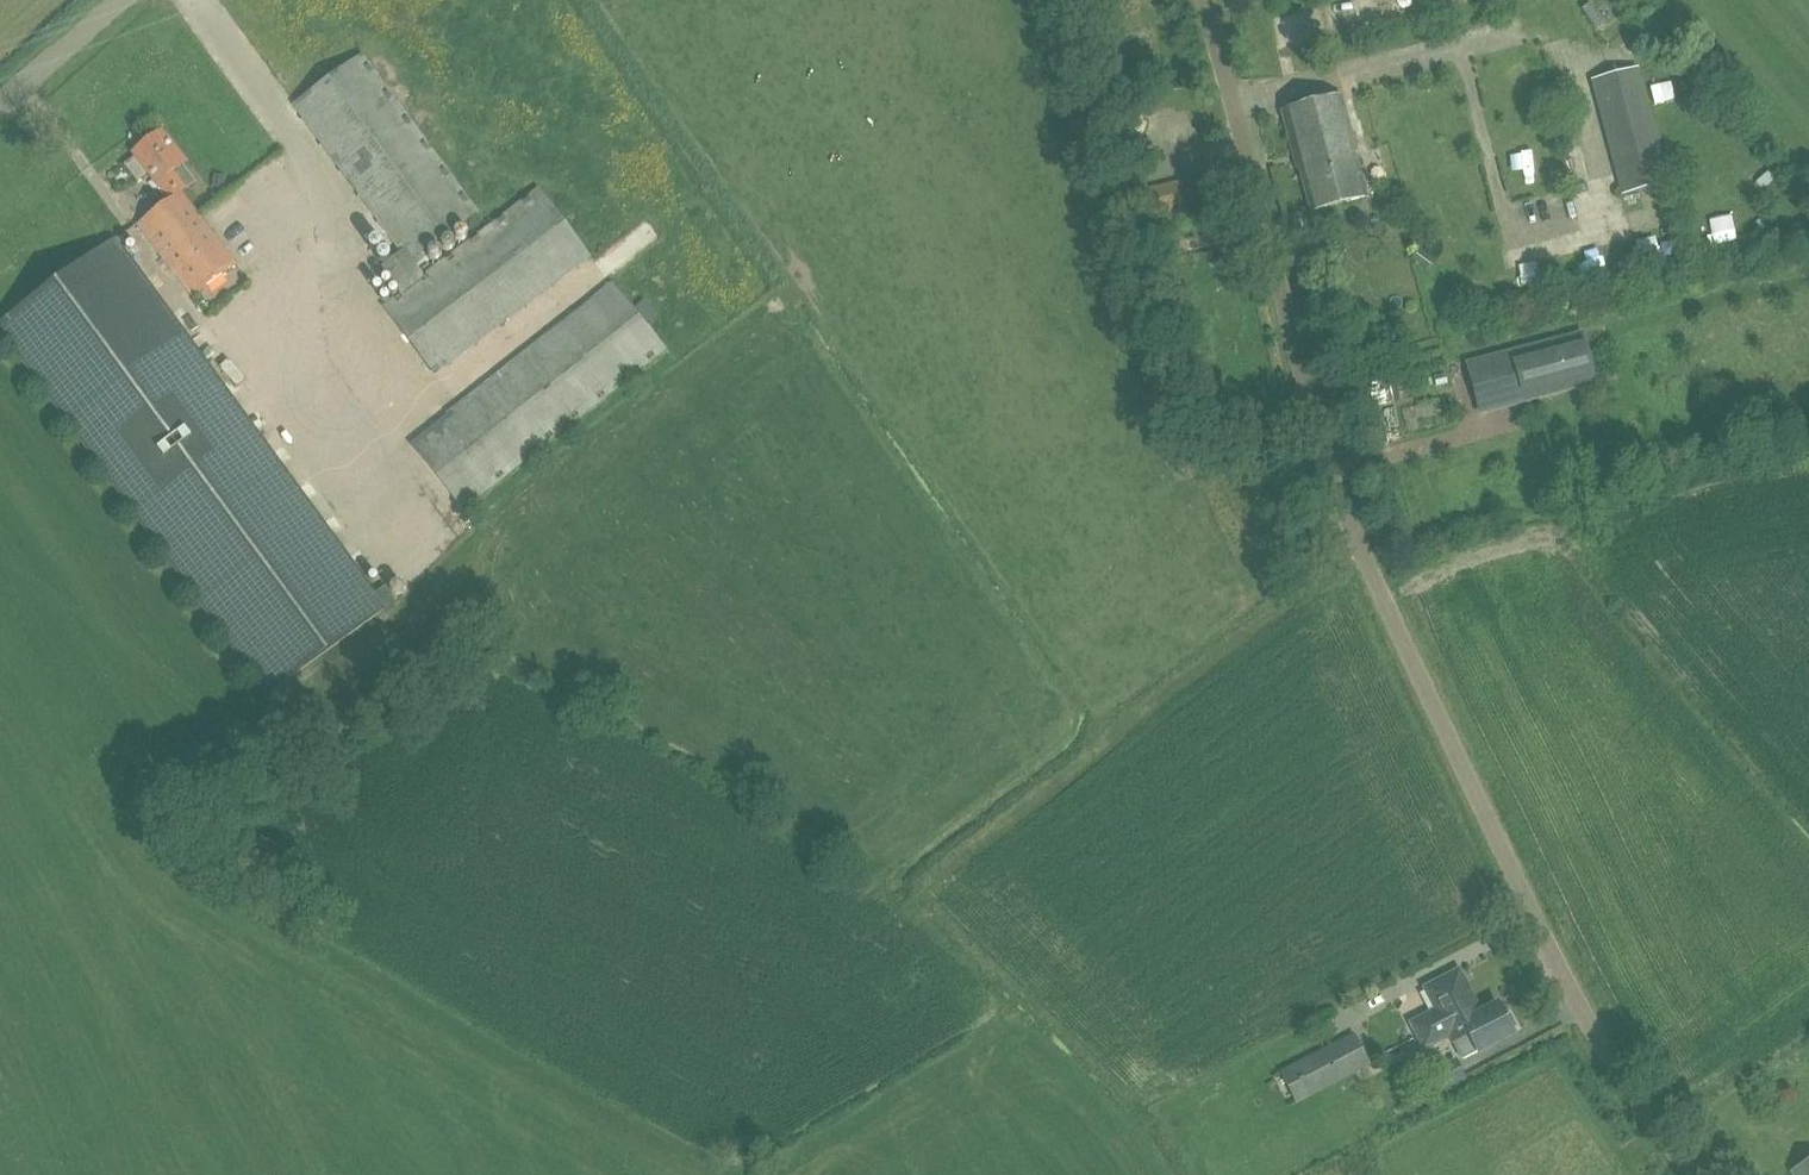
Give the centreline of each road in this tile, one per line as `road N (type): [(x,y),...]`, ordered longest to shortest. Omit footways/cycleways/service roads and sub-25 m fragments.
road 1 (unclassified): [(1701,1174),(1586,1007),(1364,556),(1324,451),(1197,0)]
road 2 (unclassified): [(0,109),(129,0)]

